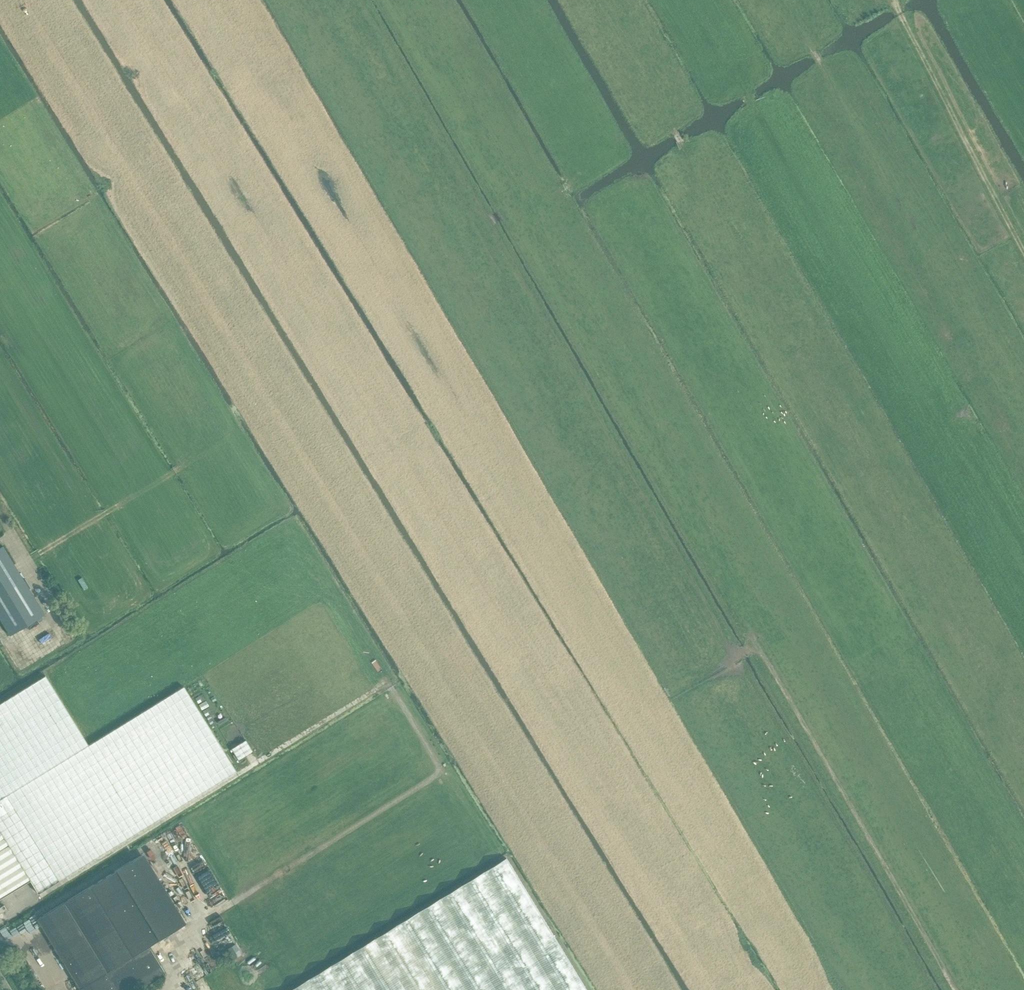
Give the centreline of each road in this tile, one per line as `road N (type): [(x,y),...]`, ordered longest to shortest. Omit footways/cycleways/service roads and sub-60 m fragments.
road 1 (track): [(201,923),(435,776),(438,766),(388,680),(42,895)]
road 2 (track): [(660,696),(759,651),(956,989)]
road 3 (track): [(892,0),(1023,249)]

